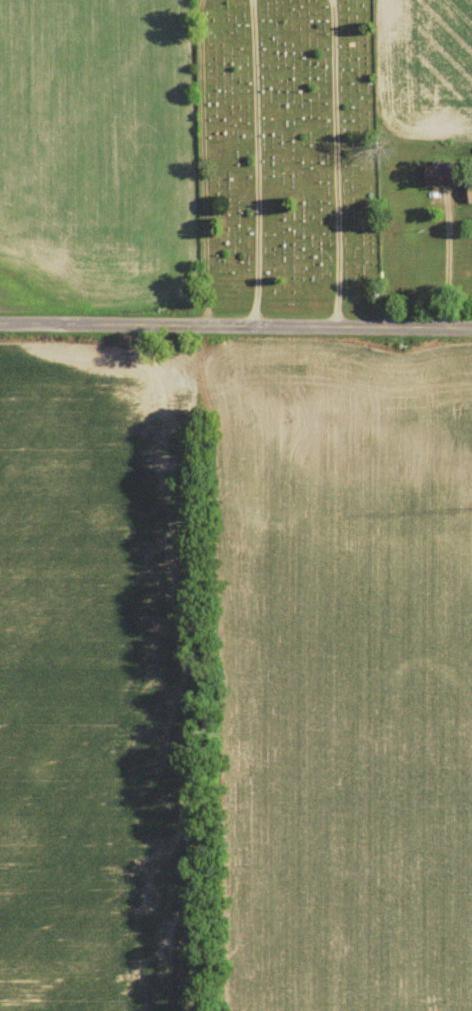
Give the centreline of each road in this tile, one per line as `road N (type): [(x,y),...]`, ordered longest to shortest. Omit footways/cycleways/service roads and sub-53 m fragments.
road 1 (residential): [(471,329),(0,325)]

